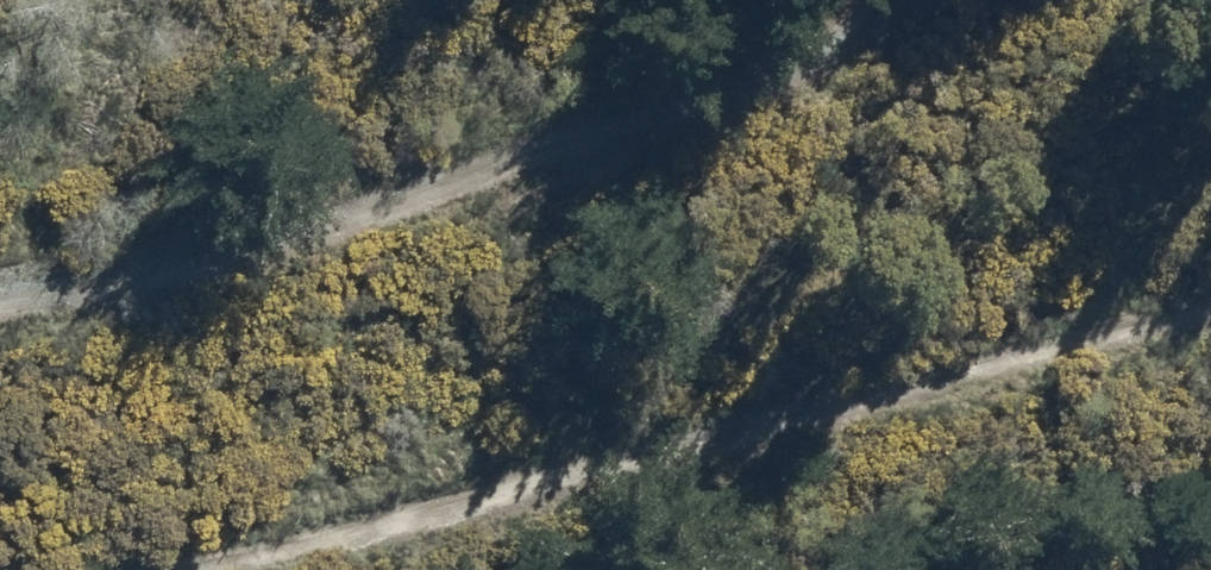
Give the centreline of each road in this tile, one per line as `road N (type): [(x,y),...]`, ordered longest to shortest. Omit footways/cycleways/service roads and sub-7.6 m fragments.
road 1 (track): [(194,569),(1210,290)]
road 2 (track): [(839,0),(759,75),(246,253),(0,290)]

